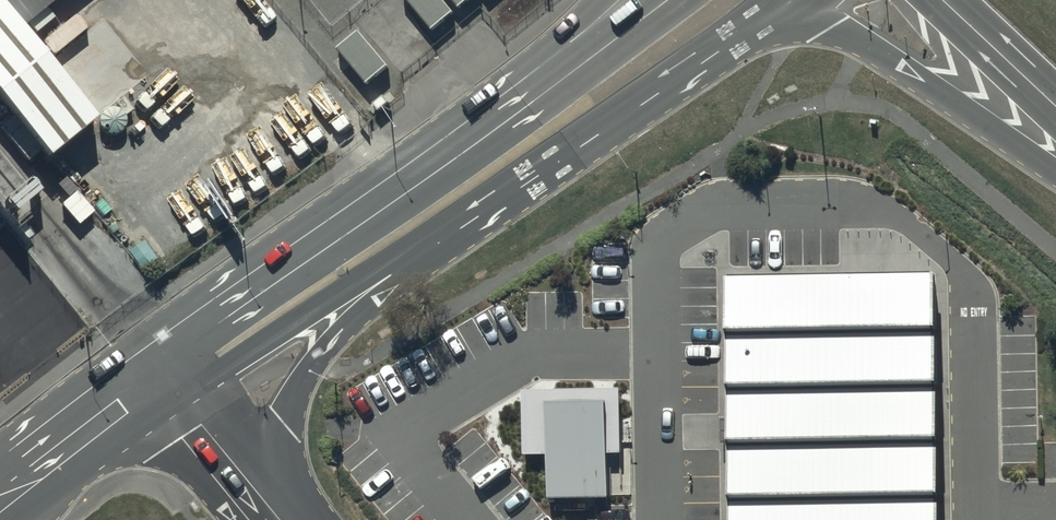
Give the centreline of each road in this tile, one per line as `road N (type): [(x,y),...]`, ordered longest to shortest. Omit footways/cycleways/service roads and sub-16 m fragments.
road 1 (tertiary): [(165,377),(219,308),(554,71)]
road 2 (tertiary): [(761,19),(386,276)]
road 3 (trunk): [(1055,153),(863,43),(830,29),(761,19)]
road 4 (tertiary): [(386,276),(309,370),(260,492)]
road 5 (tertiary): [(386,276),(256,354),(165,377)]
road 6 (tertiary): [(0,501),(165,377)]
road 7 (trunk): [(1055,107),(941,0)]
road 8 (tertiary): [(260,492),(165,377)]
road 9 (tertiary): [(554,71),(671,0)]

